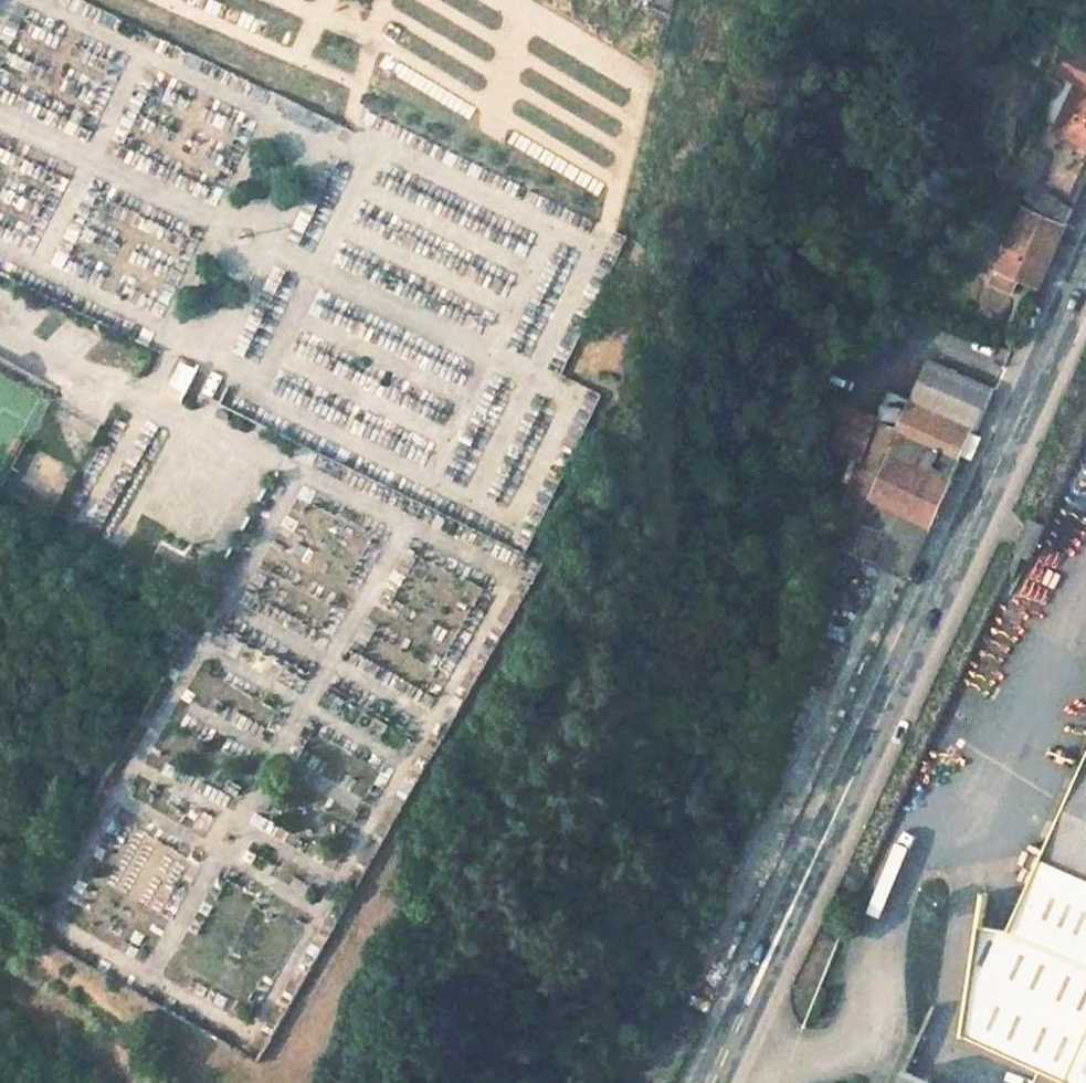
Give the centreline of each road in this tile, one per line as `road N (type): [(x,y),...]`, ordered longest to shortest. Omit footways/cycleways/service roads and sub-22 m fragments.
road 1 (secondary): [(710,1082),(1085,279)]
road 2 (track): [(69,1082),(52,1031),(62,1013),(126,1082)]

